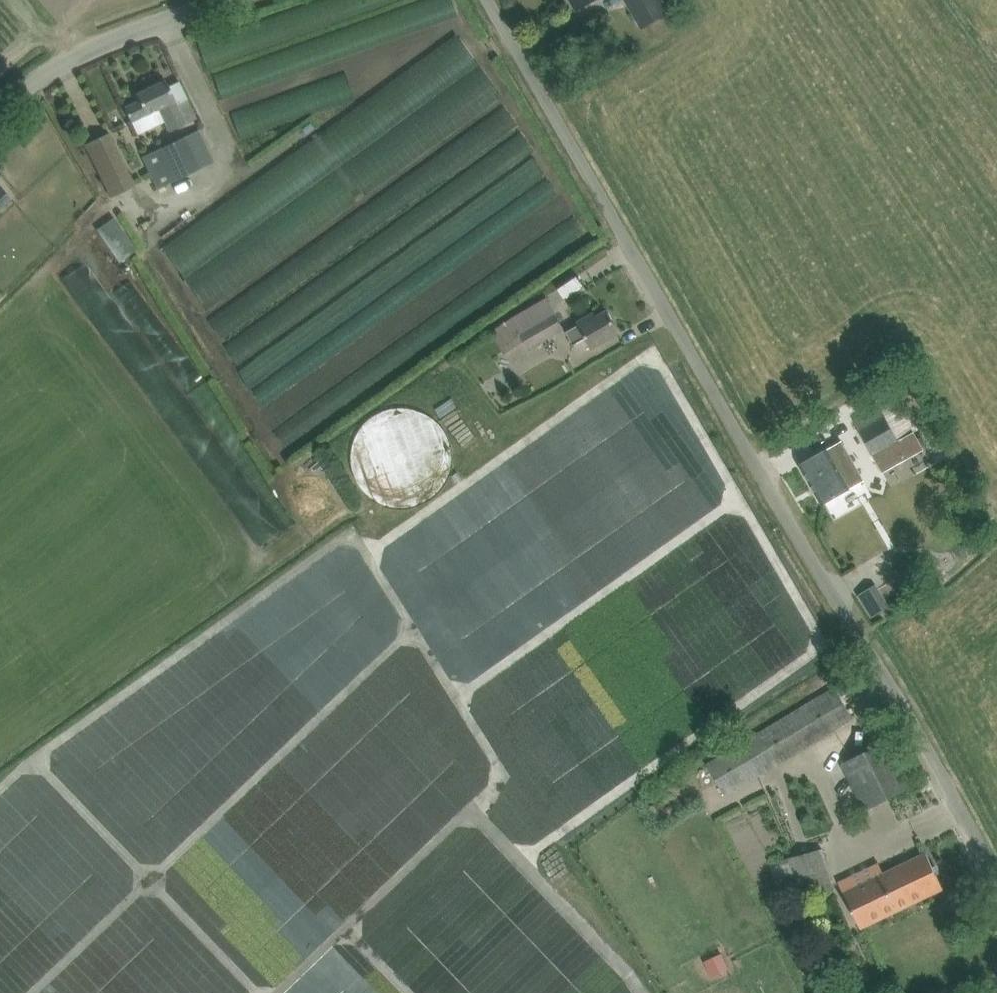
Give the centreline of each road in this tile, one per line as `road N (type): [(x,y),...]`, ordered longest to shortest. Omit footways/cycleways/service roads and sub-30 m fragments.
road 1 (unclassified): [(996,876),(488,0)]
road 2 (unclassified): [(0,119),(107,52),(254,0)]

